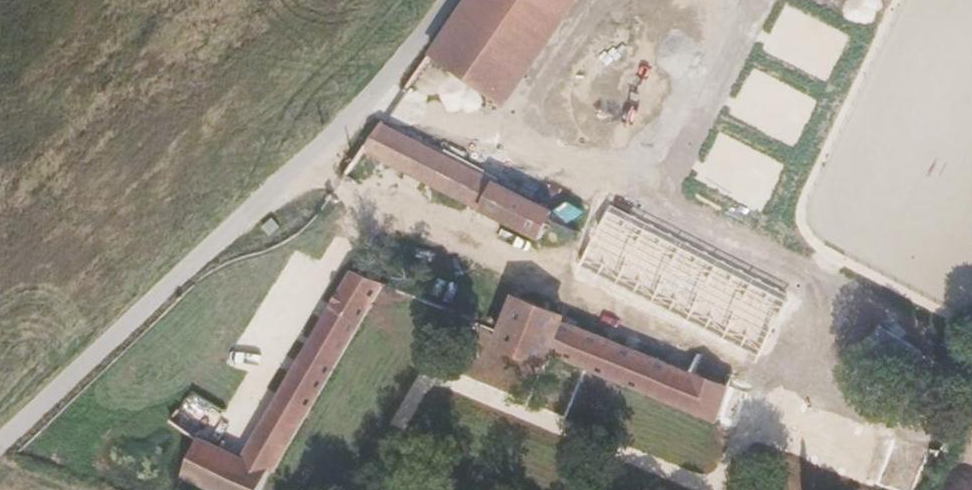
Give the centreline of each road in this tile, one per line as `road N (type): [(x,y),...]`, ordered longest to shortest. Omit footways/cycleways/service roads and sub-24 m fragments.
road 1 (unclassified): [(0,448),(318,169)]
road 2 (residential): [(370,205),(419,202),(523,257),(572,262),(587,254),(604,211),(598,193),(560,163)]
road 3 (residential): [(370,205),(250,392)]
road 4 (residential): [(560,163),(381,91)]
road 5 (residential): [(560,163),(560,141),(603,49)]

